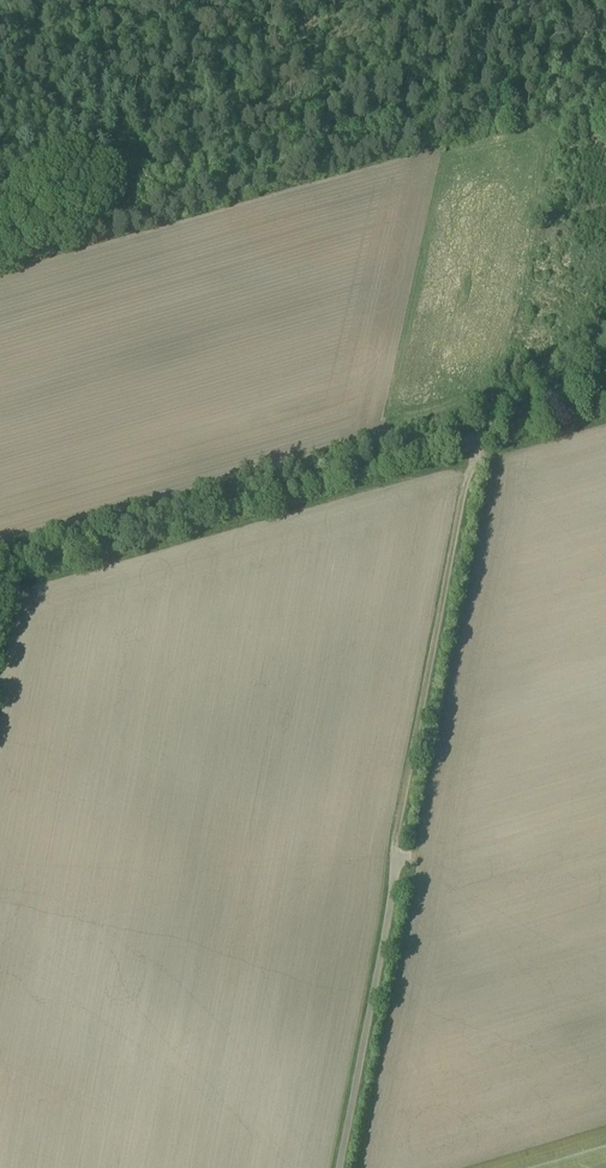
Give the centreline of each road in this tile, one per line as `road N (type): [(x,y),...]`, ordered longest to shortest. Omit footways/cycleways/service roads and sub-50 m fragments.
road 1 (track): [(485,436),(0,568)]
road 2 (track): [(391,890),(469,472),(487,453),(485,436)]
road 3 (residential): [(337,1167),(391,890)]
road 4 (track): [(485,436),(605,401)]

